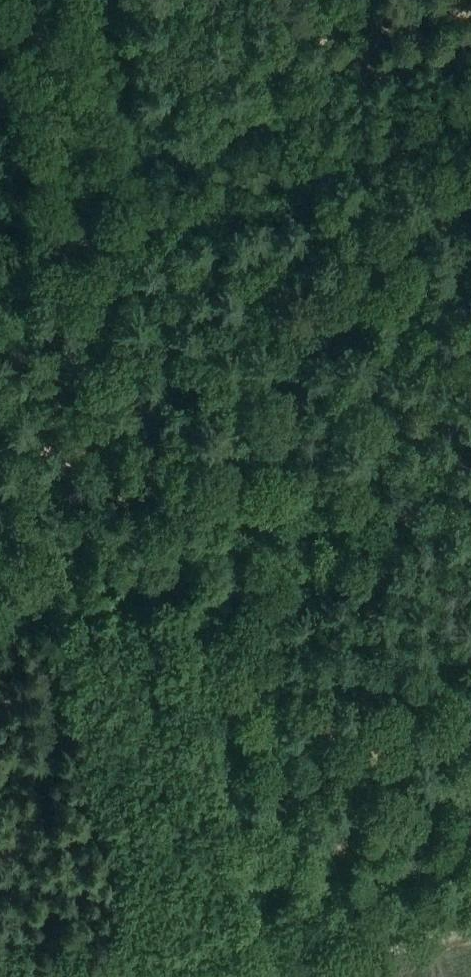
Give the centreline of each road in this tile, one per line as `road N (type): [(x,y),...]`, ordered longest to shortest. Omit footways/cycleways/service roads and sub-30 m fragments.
road 1 (tertiary): [(282,976),(235,786),(228,633),(242,542),(271,444),(335,321),(412,224),(470,172)]
road 2 (track): [(39,0),(168,498)]
road 3 (track): [(470,929),(320,974)]

